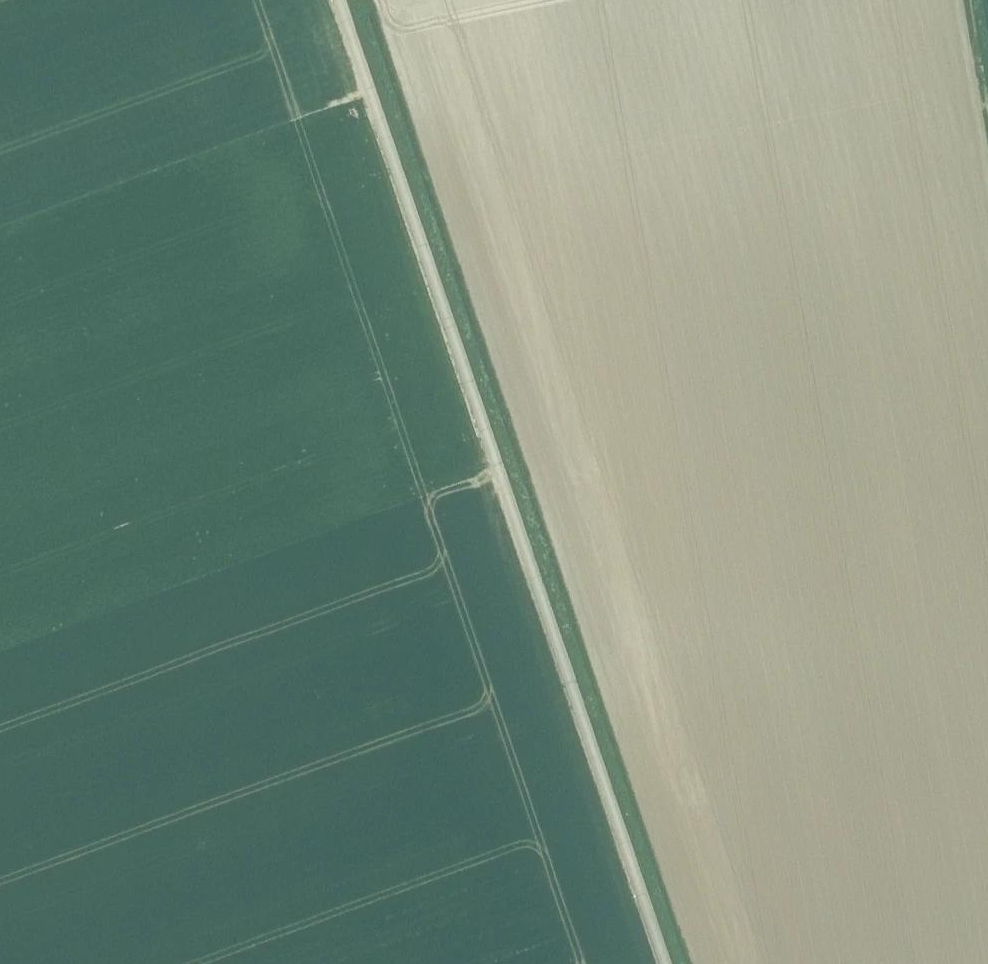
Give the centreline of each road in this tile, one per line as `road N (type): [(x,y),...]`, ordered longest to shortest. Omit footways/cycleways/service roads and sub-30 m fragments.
road 1 (unclassified): [(666,963),(341,0)]

